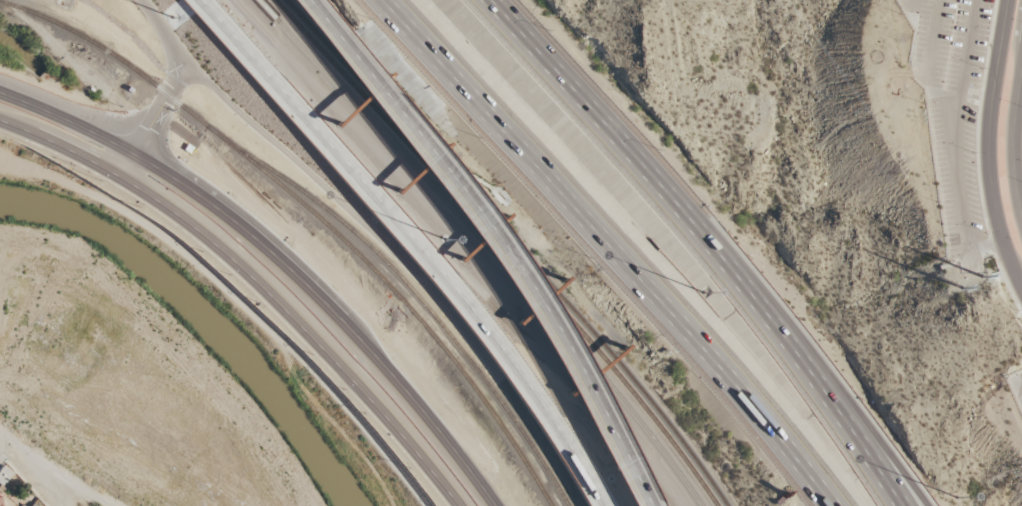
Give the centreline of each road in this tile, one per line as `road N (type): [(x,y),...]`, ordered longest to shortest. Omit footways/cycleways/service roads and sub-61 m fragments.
road 1 (motorway): [(382,0),(692,337),(833,505)]
road 2 (primary): [(495,505),(375,357),(269,251),(132,156),(0,96)]
road 3 (motorway): [(902,505),(789,339),(492,0)]
road 4 (motorway): [(212,0),(457,279),(534,383),(609,505)]
road 5 (motorway): [(651,505),(519,259),(318,0)]
road 6 (primary): [(0,123),(108,171),(218,246),(357,385),(459,505)]
road 7 (tertiary): [(1007,0),(987,163),(999,234),(1021,290)]
road 8 (tertiary): [(1021,221),(1012,140),(1021,62)]
road 9 (residential): [(120,178),(191,63)]
road 10 (motorway): [(927,505),(884,446),(839,406)]

